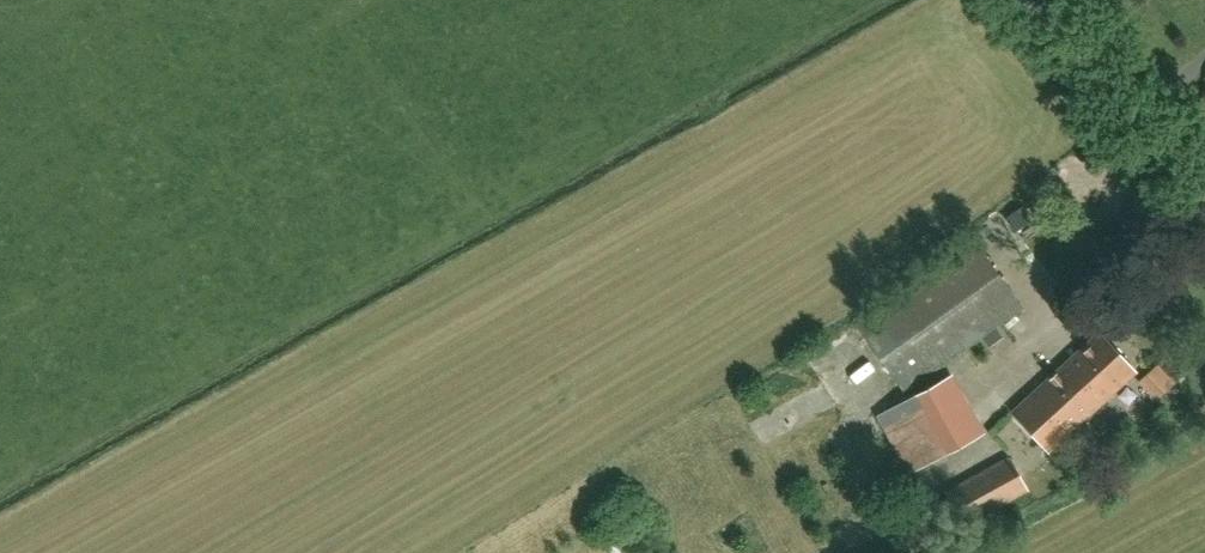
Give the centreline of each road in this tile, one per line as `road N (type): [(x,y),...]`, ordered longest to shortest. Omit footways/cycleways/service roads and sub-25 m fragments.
road 1 (unclassified): [(1204,190),(1028,0)]

